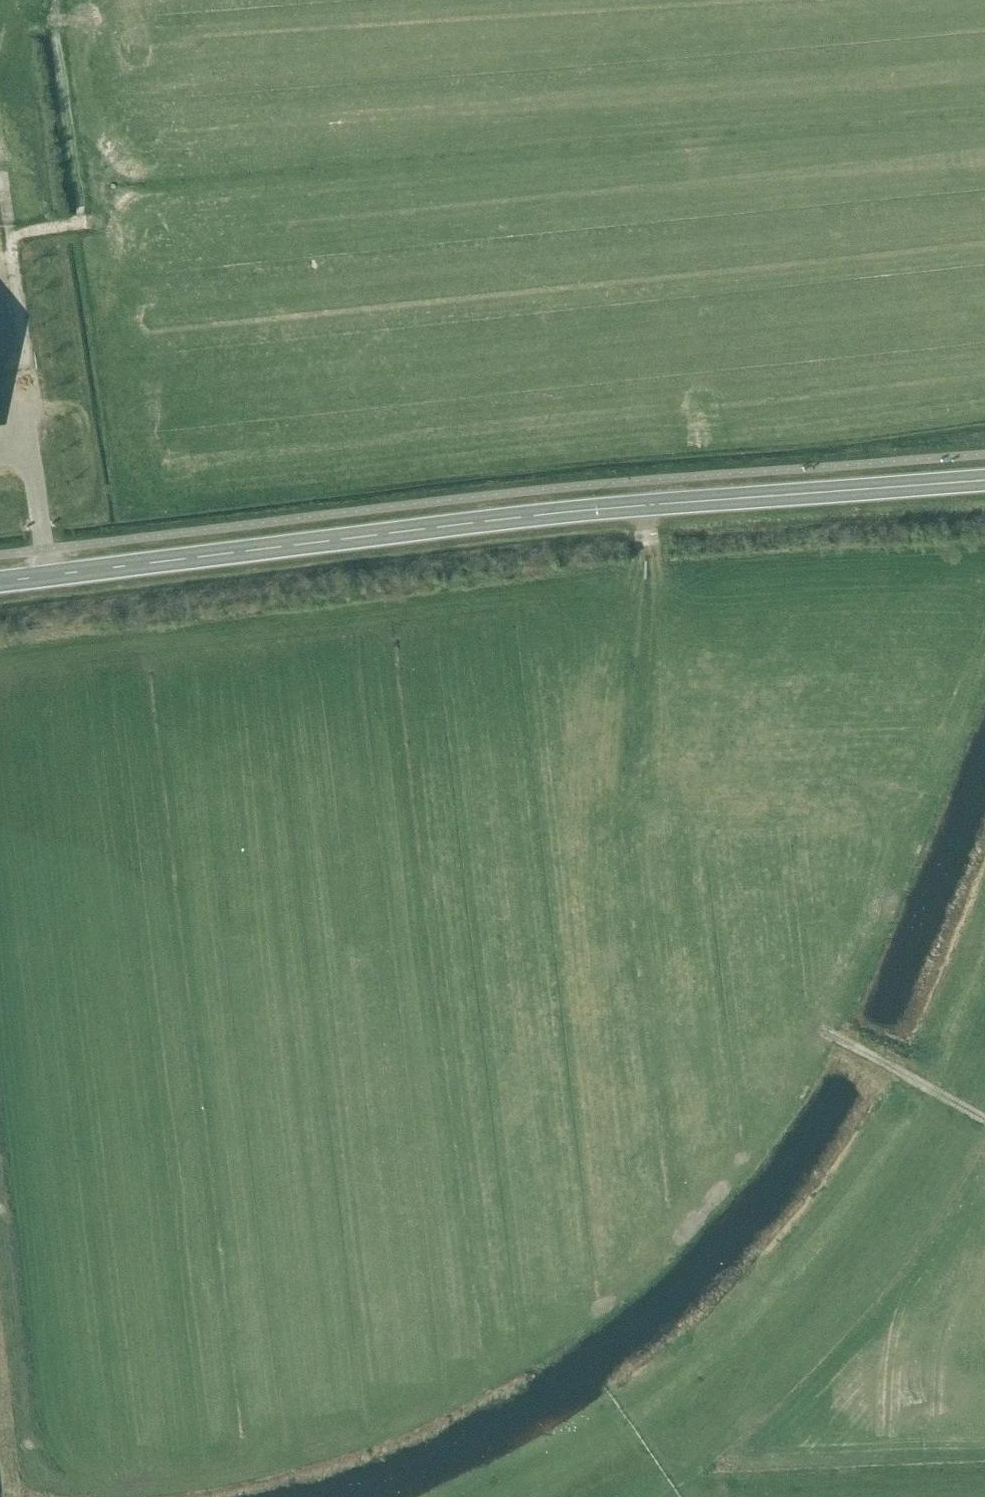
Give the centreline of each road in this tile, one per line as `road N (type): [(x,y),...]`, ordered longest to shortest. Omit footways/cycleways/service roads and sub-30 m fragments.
road 1 (secondary): [(0,580),(703,499),(984,479)]
road 2 (track): [(826,1034),(984,1121)]

